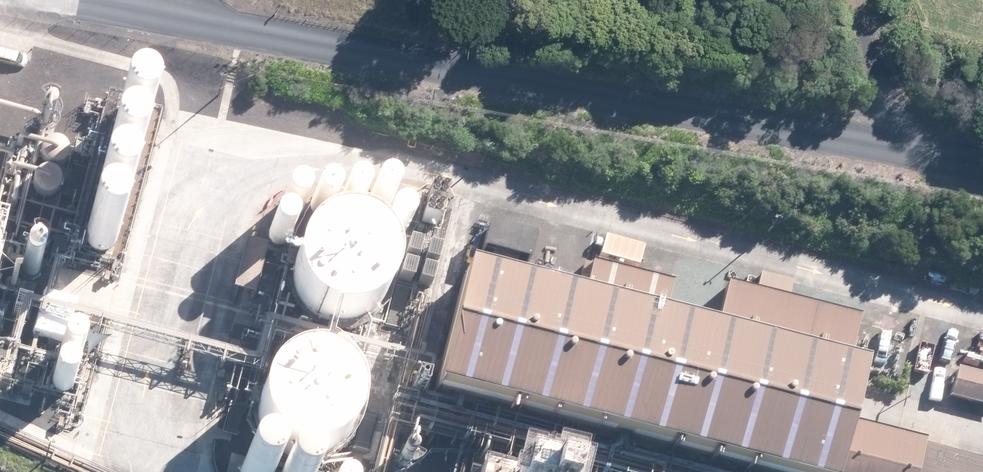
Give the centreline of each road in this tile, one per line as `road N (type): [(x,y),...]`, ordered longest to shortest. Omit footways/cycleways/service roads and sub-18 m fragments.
road 1 (track): [(982,329),(426,174),(283,160),(187,190),(117,377)]
road 2 (unclassified): [(982,151),(199,0)]

